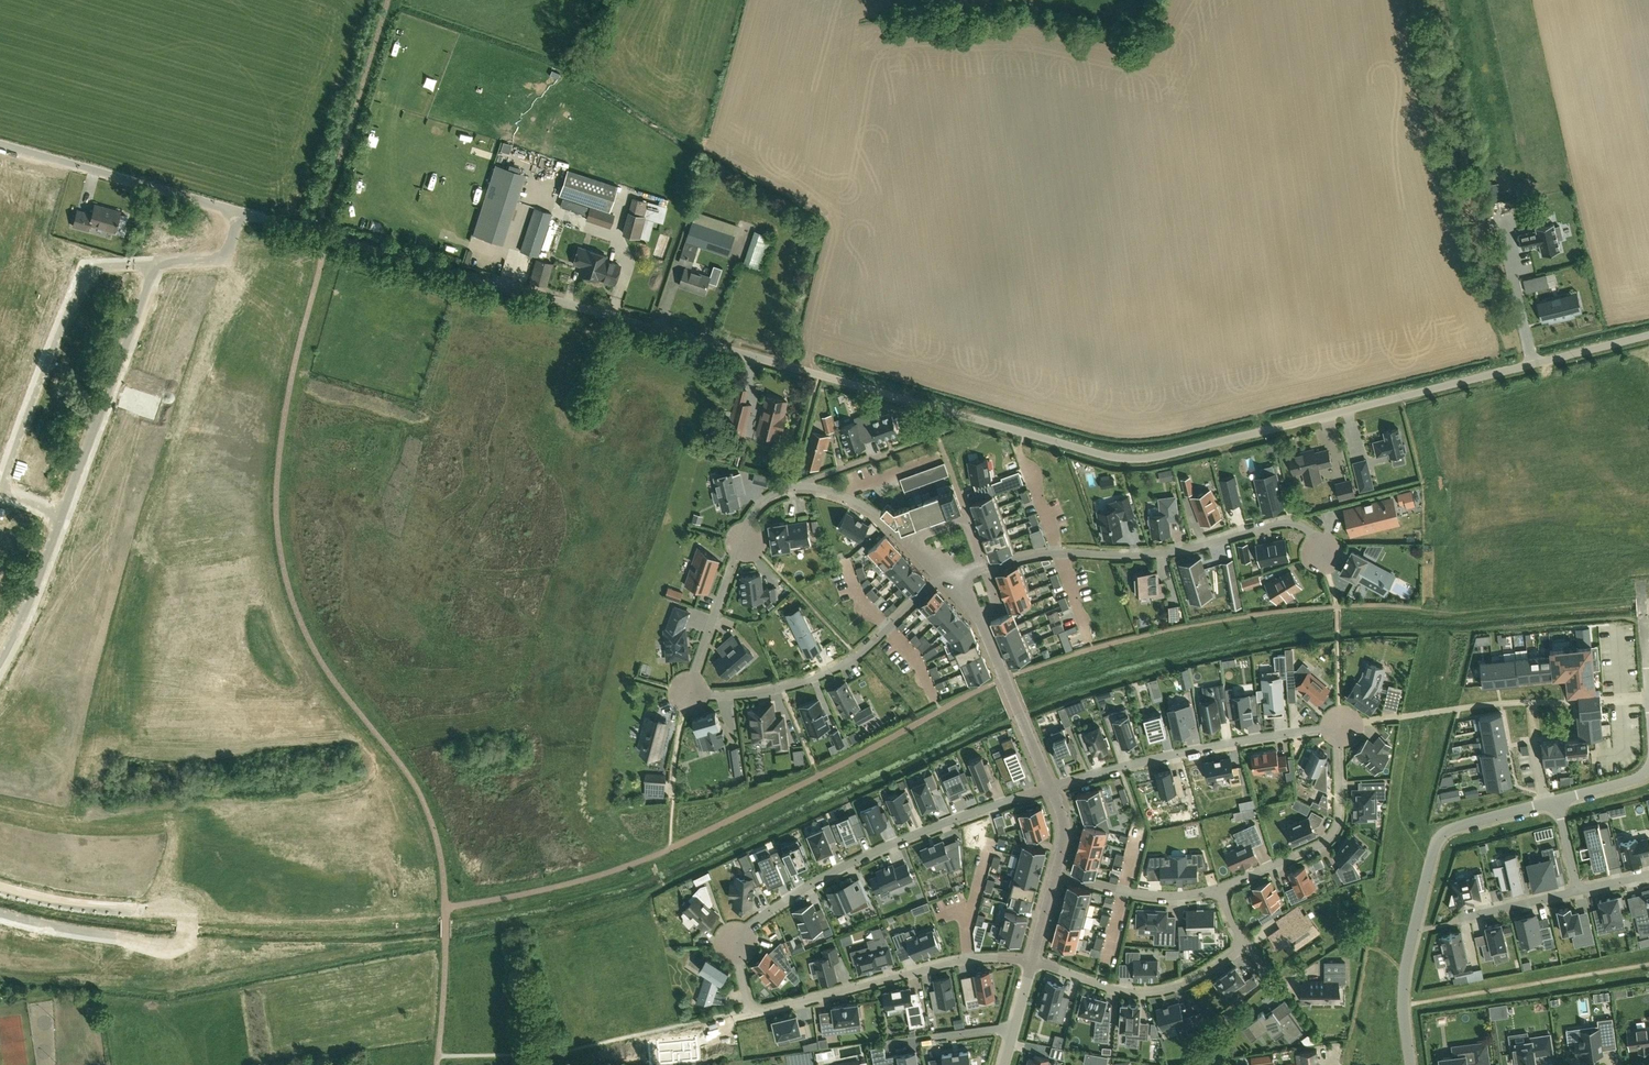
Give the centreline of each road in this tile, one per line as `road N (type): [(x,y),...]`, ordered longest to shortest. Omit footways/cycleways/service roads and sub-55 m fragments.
road 1 (unclassified): [(1648,337),(1205,447),(1128,459),(240,212)]
road 2 (residential): [(1050,787),(830,872),(734,938),(754,1010),(970,960),(1030,964)]
road 3 (residential): [(63,513),(2,489),(77,281),(93,270),(154,269)]
road 4 (residential): [(1340,727),(1181,751),(1050,787)]
road 5 (residential): [(940,577),(885,633),(829,671),(756,694),(686,698)]
road 6 (residential): [(1030,964),(1115,992),(1173,991),(1243,946),(1221,889)]
road 7 (residential): [(1323,555),(1294,521),(1161,554),(1059,554)]
road 8 (residential): [(154,269),(63,513)]
road 9 (residential): [(686,698),(750,517),(770,497),(807,486)]
road 10 (unclassified): [(240,212),(0,144)]
road 11 (residential): [(1340,727),(1336,830),(1221,889)]
road 12 (residential): [(1414,929),(1447,834),(1558,801)]
road 13 (residential): [(980,617),(1050,787)]
road 14 (residential): [(1414,929),(1579,891)]
road 15 (residential): [(1221,889),(1154,896),(1056,873)]
road 16 (track): [(1533,365),(1500,205)]
road 17 (residential): [(63,513),(0,662)]
road 18 (residential): [(0,883),(141,906)]
road 19 (residential): [(1412,1064),(1404,985),(1414,929)]

